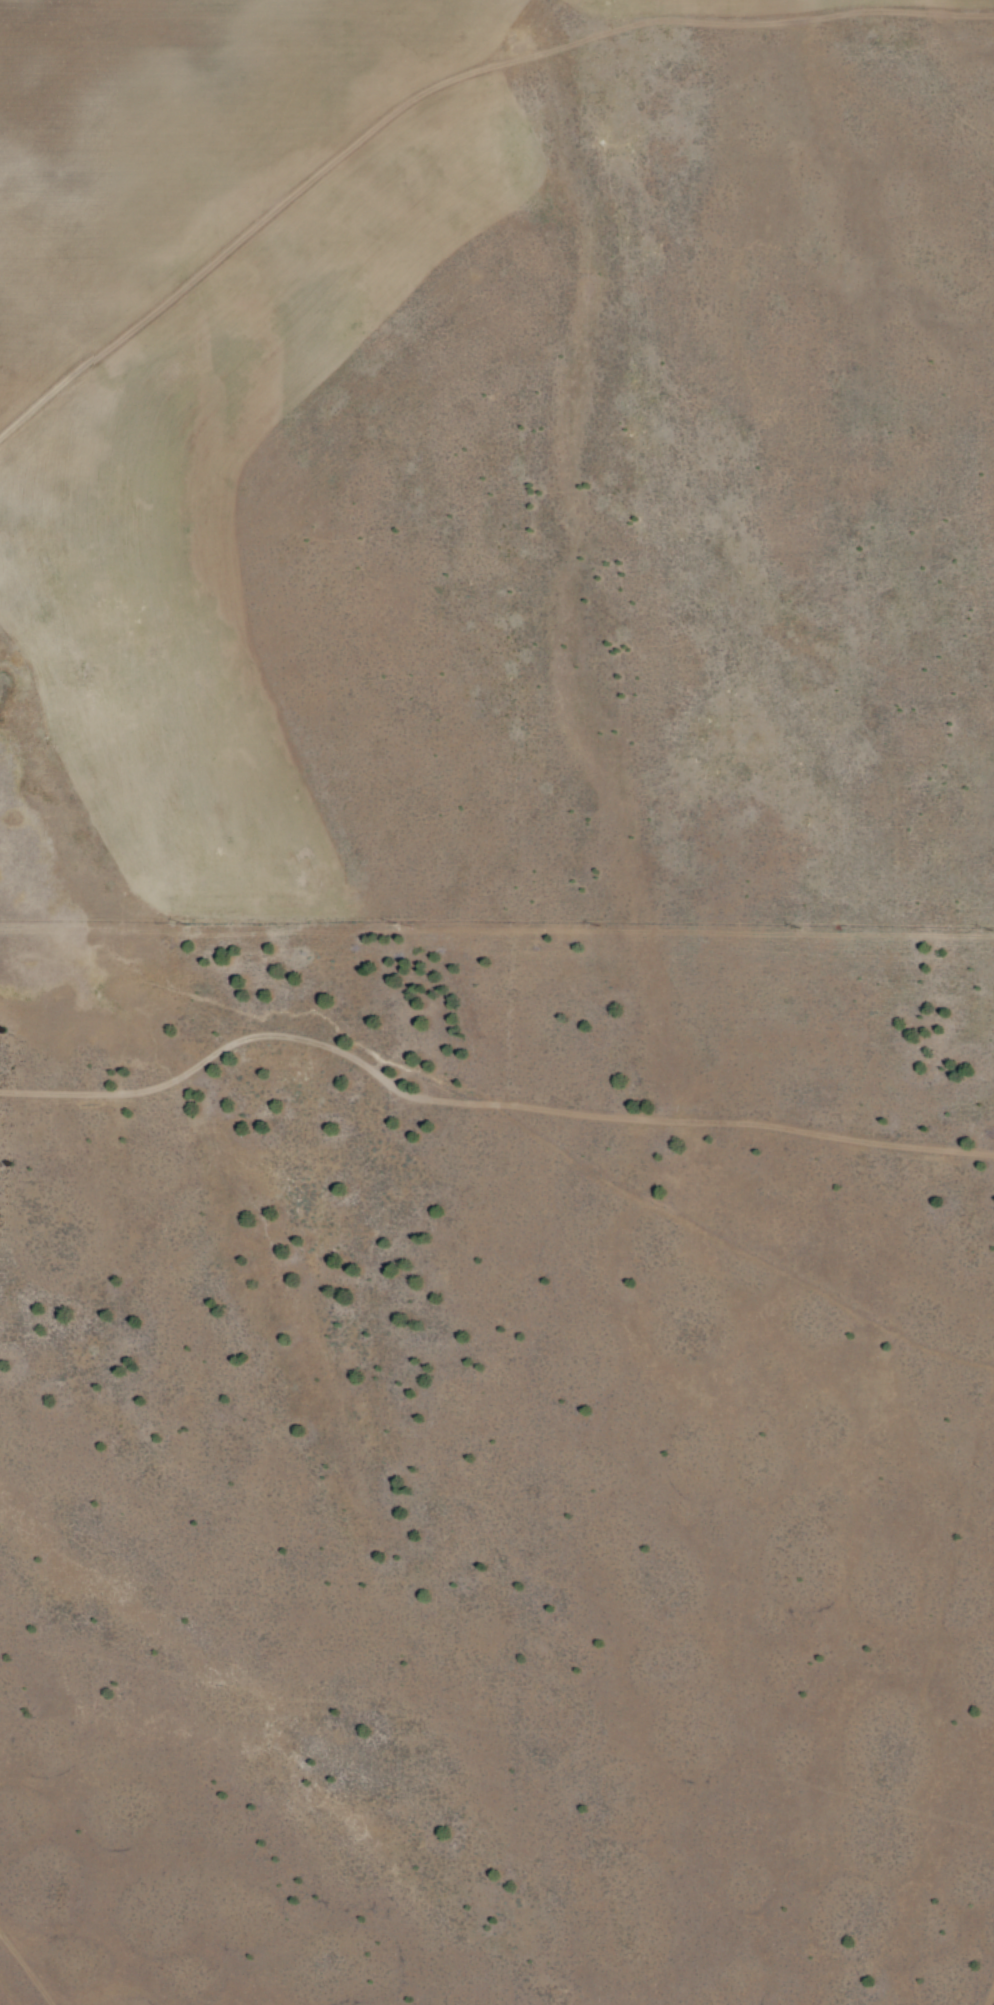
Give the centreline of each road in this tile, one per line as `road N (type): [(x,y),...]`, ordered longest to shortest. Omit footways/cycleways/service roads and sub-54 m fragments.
road 1 (track): [(0,433),(396,106),(521,43)]

